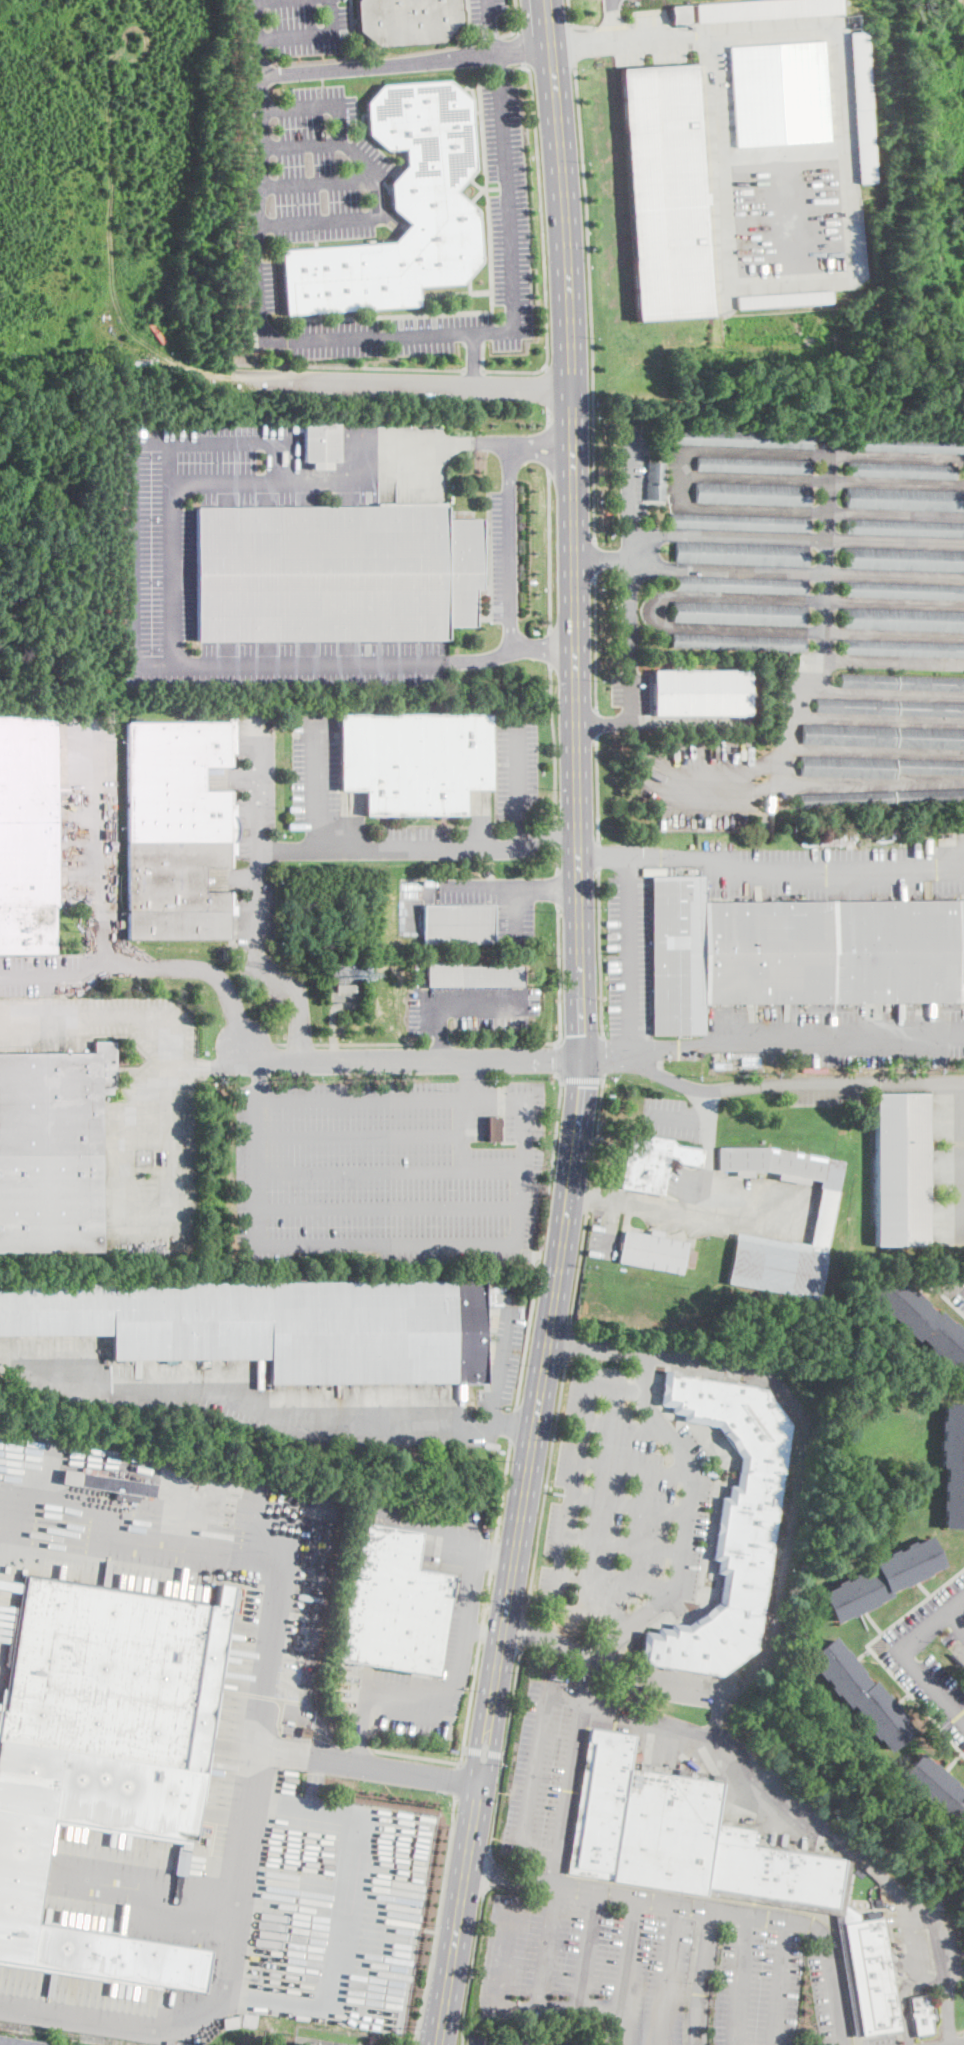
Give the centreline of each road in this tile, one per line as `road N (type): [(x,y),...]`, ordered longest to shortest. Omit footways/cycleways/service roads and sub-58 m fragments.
road 1 (primary): [(547,0),(568,256),(582,1056)]
road 2 (primary): [(582,1056),(555,1299),(494,1683)]
road 3 (track): [(84,25),(110,61),(113,327),(134,351),(239,381)]
road 4 (residential): [(582,1056),(301,1062),(245,1048)]
road 5 (residential): [(239,381),(571,389)]
road 6 (primary): [(478,1784),(439,2044)]
road 7 (residential): [(478,1784),(310,1757)]

